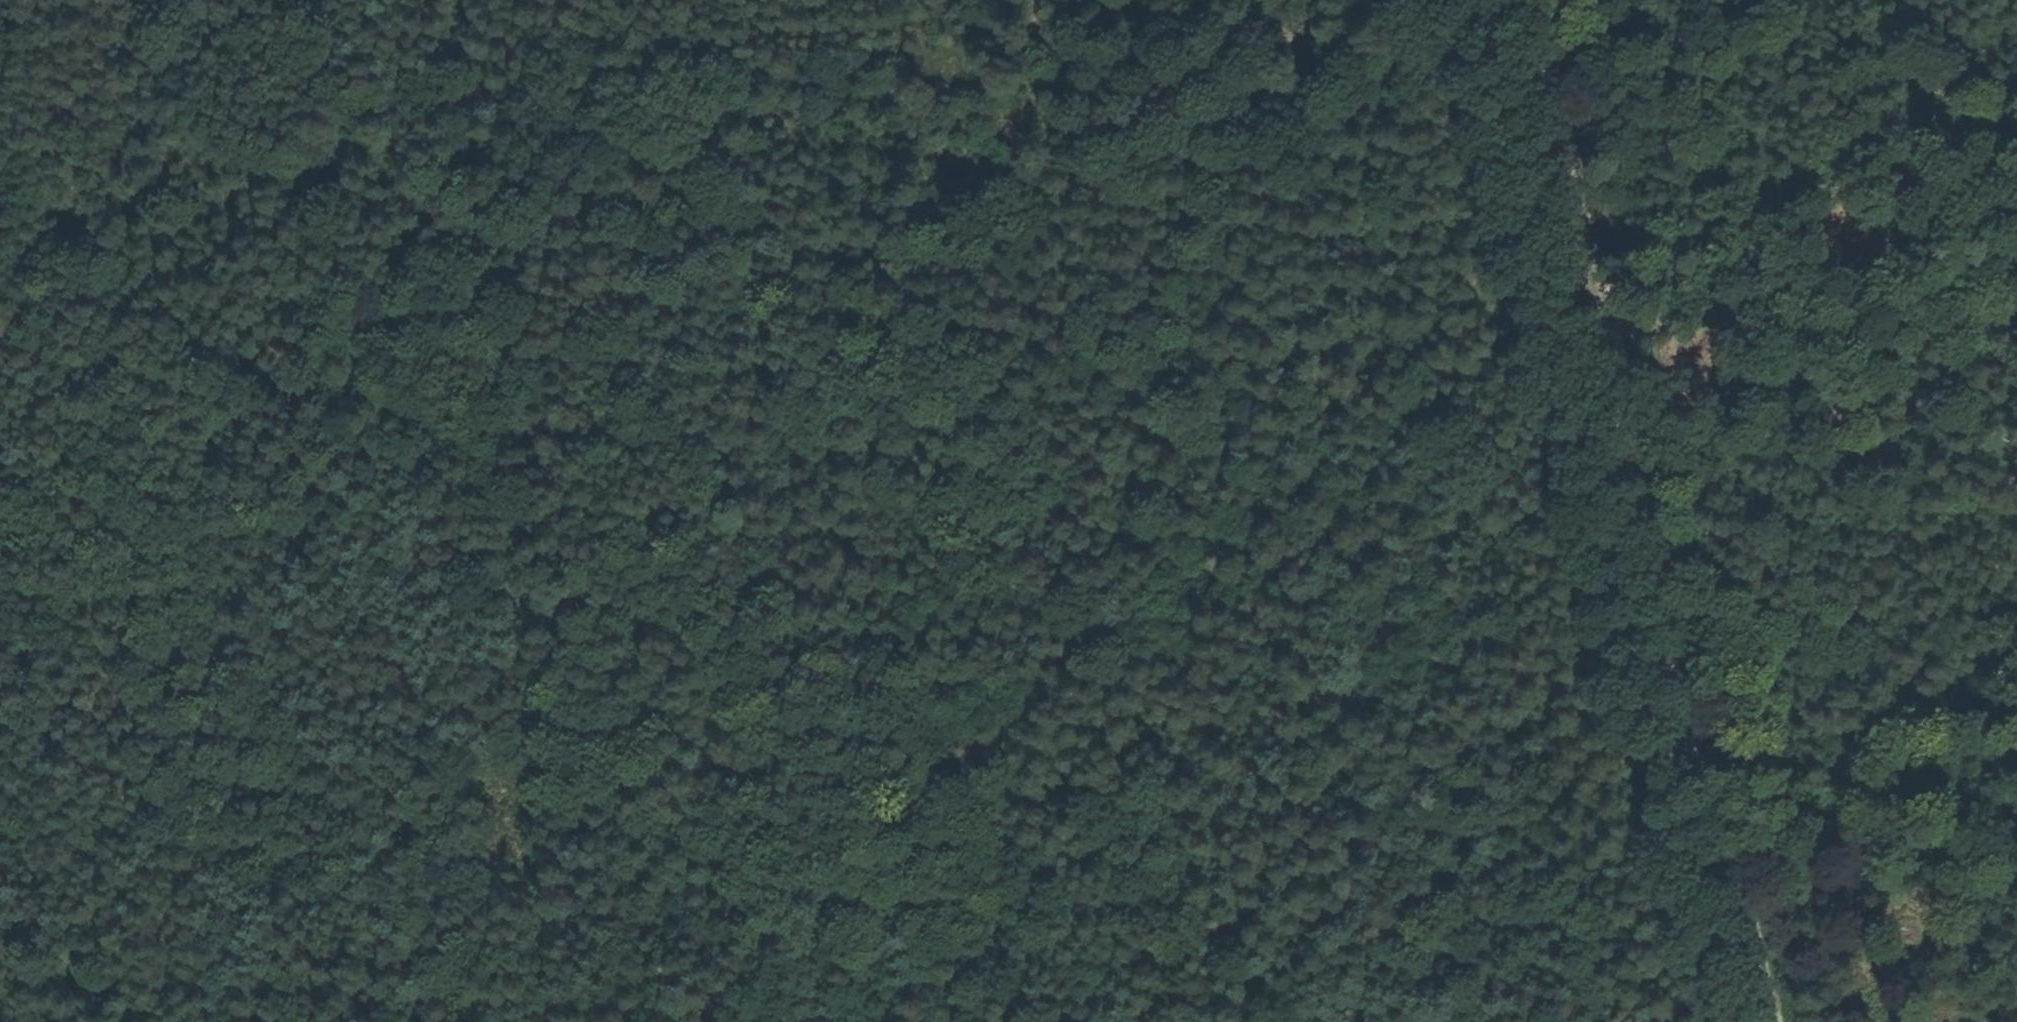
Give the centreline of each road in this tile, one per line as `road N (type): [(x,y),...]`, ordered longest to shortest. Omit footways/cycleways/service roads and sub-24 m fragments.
road 1 (track): [(1533,0),(1686,707),(1777,1021)]

